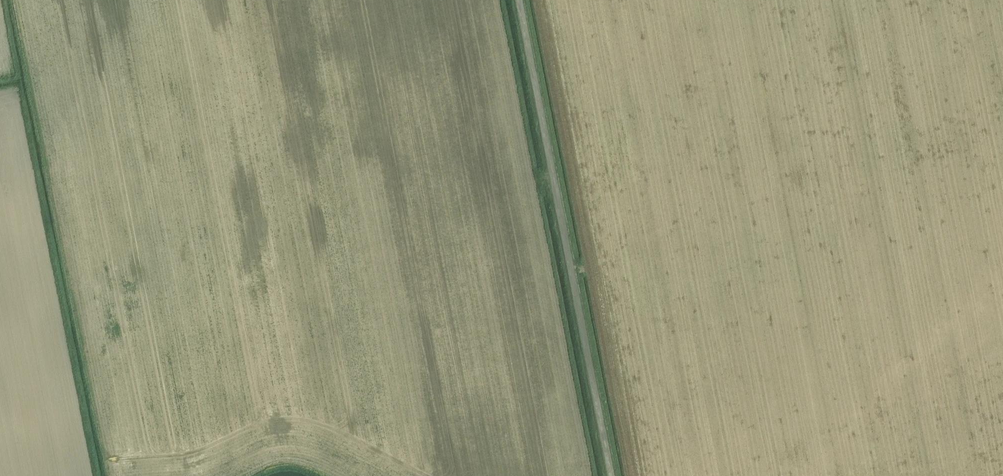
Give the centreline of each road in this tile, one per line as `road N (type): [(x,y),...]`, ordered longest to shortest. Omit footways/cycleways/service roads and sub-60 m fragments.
road 1 (track): [(612,475),(519,0)]

